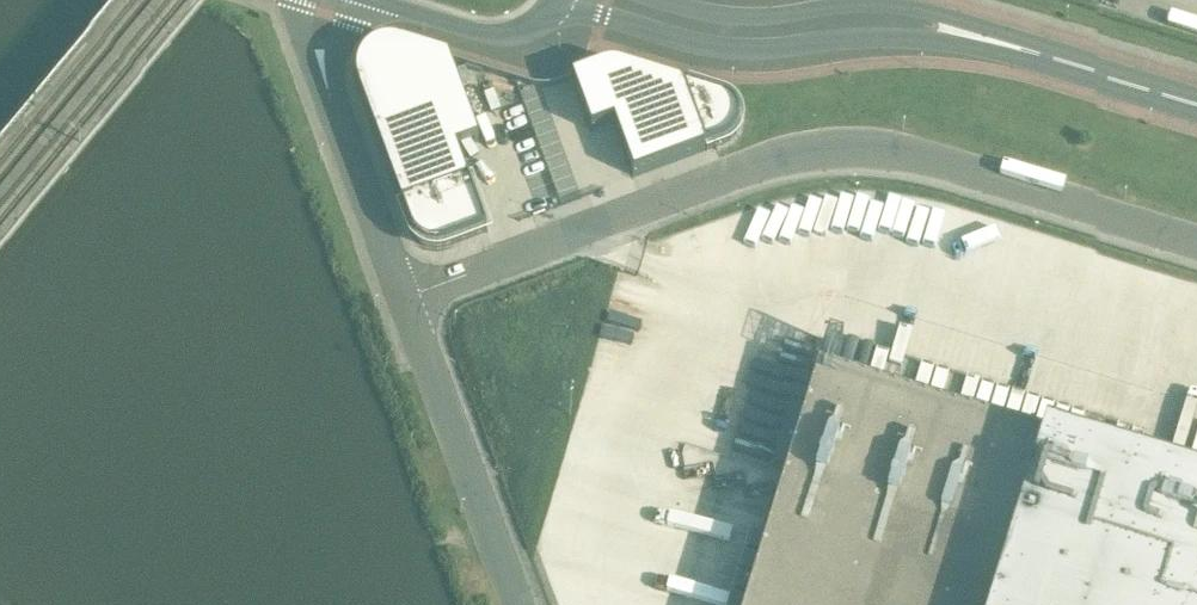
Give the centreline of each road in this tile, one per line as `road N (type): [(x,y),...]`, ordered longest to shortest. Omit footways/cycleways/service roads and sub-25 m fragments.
road 1 (unclassified): [(409,301),(692,193),(788,162),(860,154),(937,168),(1196,248)]
road 2 (tertiary): [(561,10),(681,44),(751,55),(910,40),(1017,53)]
road 3 (tertiary): [(1017,53),(912,12),(725,21),(640,0)]
road 4 (unclassified): [(519,604),(409,301)]
road 5 (tertiary): [(361,1),(505,40),(532,34),(561,10)]
road 6 (unclassified): [(409,301),(329,102)]
road 7 (tertiary): [(1196,106),(1017,53)]

